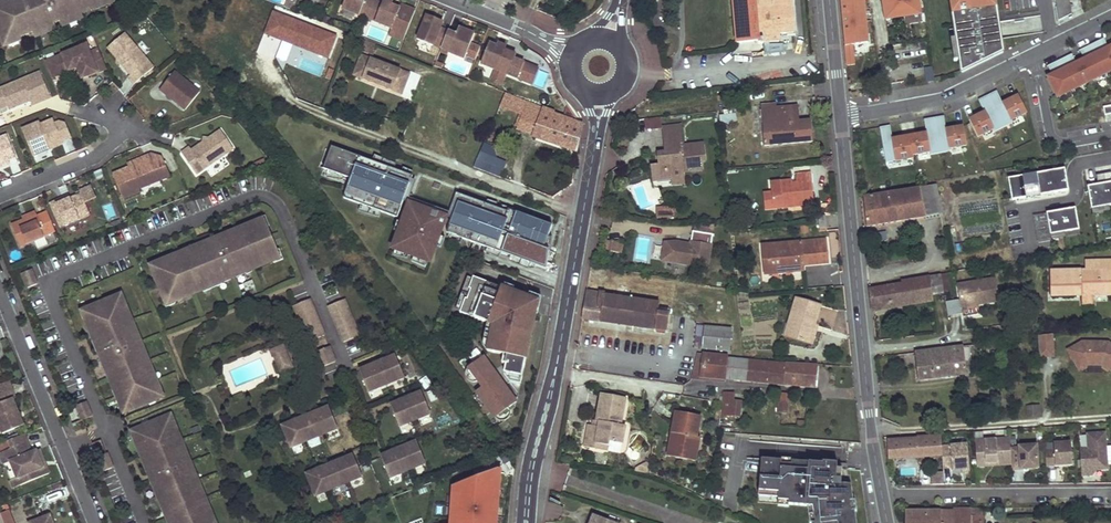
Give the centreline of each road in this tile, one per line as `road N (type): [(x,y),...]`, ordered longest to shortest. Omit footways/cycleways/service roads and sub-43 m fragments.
road 1 (secondary): [(525,522),(596,143)]
road 2 (tertiary): [(882,496),(840,116)]
road 3 (residential): [(94,522),(0,293)]
road 4 (residential): [(882,496),(1110,493)]
road 5 (residential): [(1032,56),(944,97),(840,116)]
road 6 (residential): [(0,197),(98,154),(128,125),(112,102)]
road 7 (residential): [(1110,135),(1054,138),(1032,56)]

